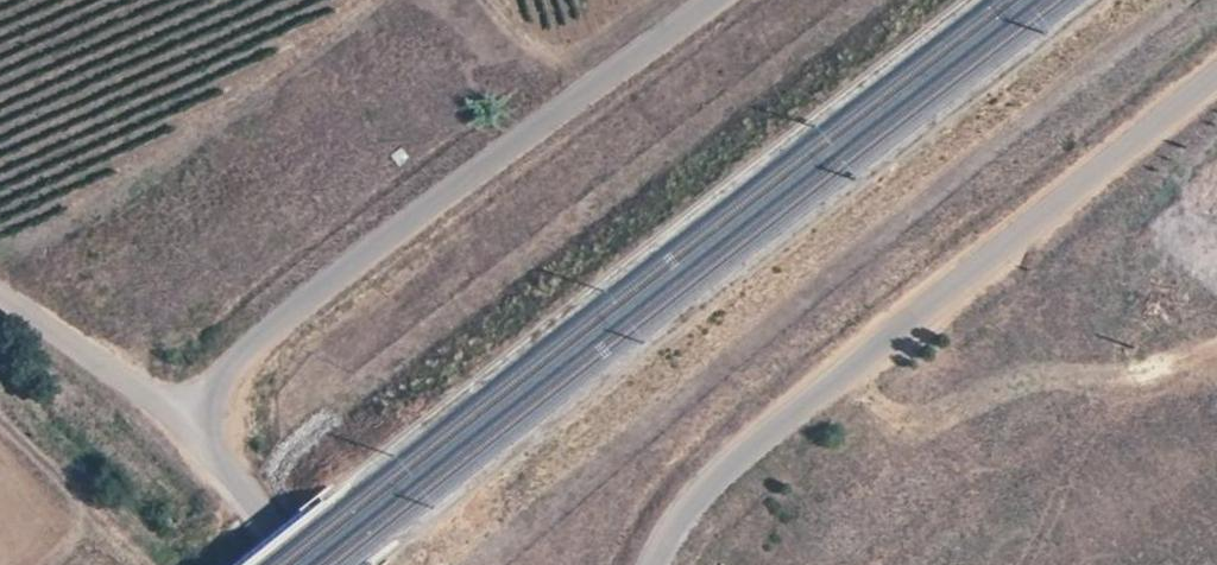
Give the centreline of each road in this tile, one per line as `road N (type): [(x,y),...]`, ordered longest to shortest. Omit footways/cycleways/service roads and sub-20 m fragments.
road 1 (unclassified): [(1216,67),(1016,226),(696,502),(654,564)]
road 2 (unclassified): [(204,422),(248,343),(717,0)]
road 3 (unclassified): [(204,422),(97,364),(0,290)]
road 4 (unclassified): [(303,564),(218,458),(204,422)]

